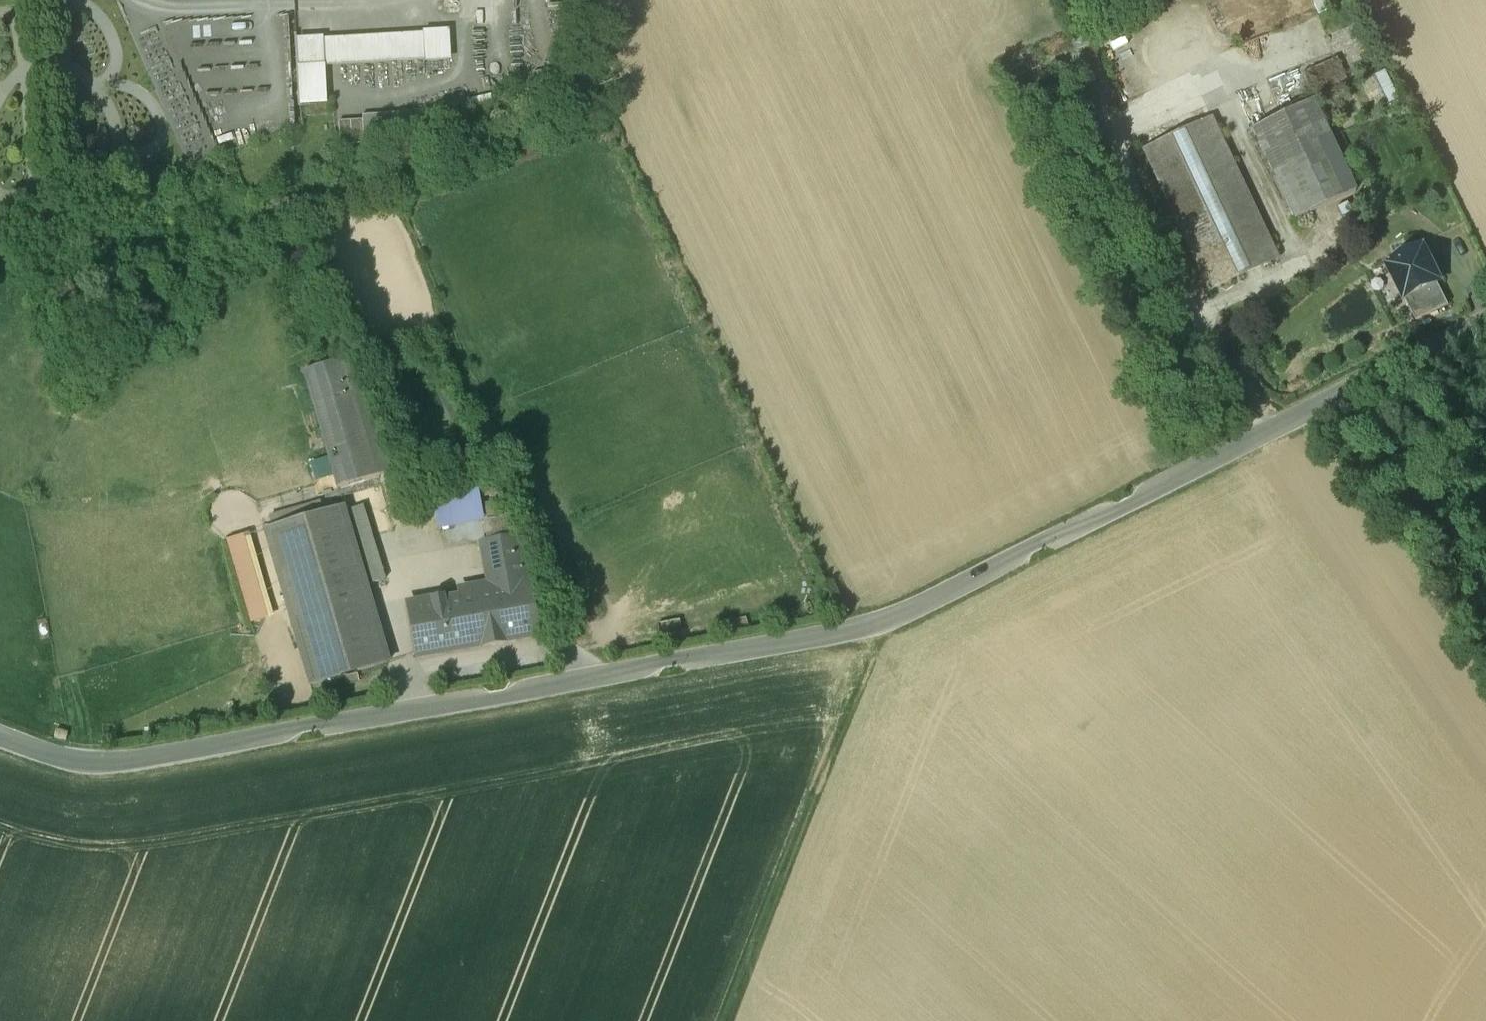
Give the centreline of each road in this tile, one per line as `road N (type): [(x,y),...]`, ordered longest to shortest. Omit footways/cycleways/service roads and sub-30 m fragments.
road 1 (residential): [(1485,321),(890,624),(126,764),(70,762),(0,735)]
road 2 (track): [(724,1020),(866,656),(859,630)]

